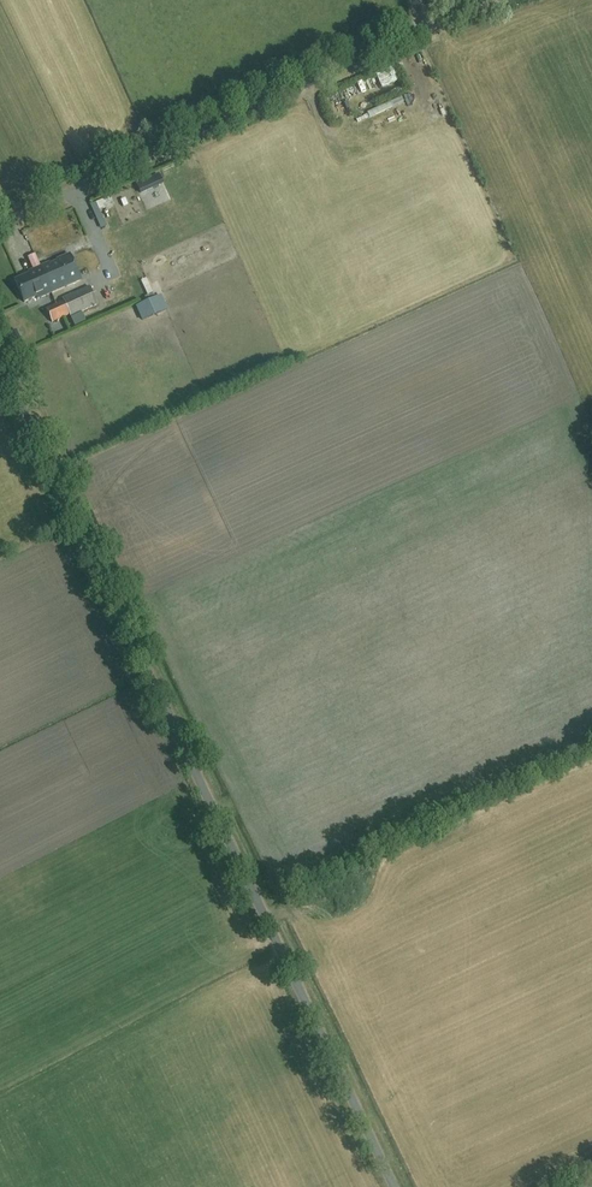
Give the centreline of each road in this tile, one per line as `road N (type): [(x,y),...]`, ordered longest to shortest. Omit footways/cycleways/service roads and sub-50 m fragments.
road 1 (unclassified): [(395,1186),(0,359)]
road 2 (unclassified): [(0,222),(426,27),(414,0)]

